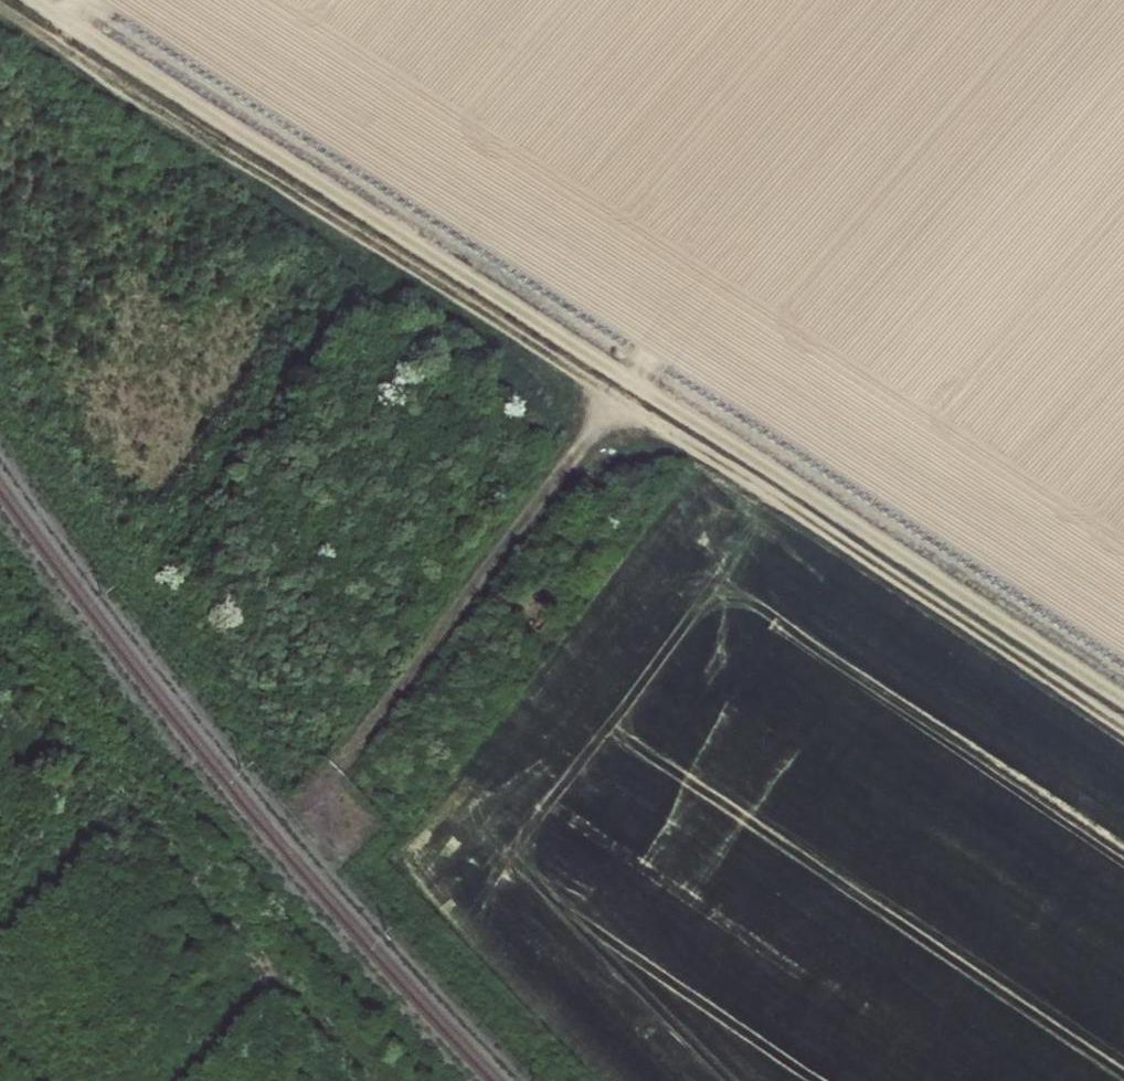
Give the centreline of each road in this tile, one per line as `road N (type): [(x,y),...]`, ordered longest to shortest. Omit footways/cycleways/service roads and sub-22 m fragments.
road 1 (track): [(0,12),(1123,721)]

